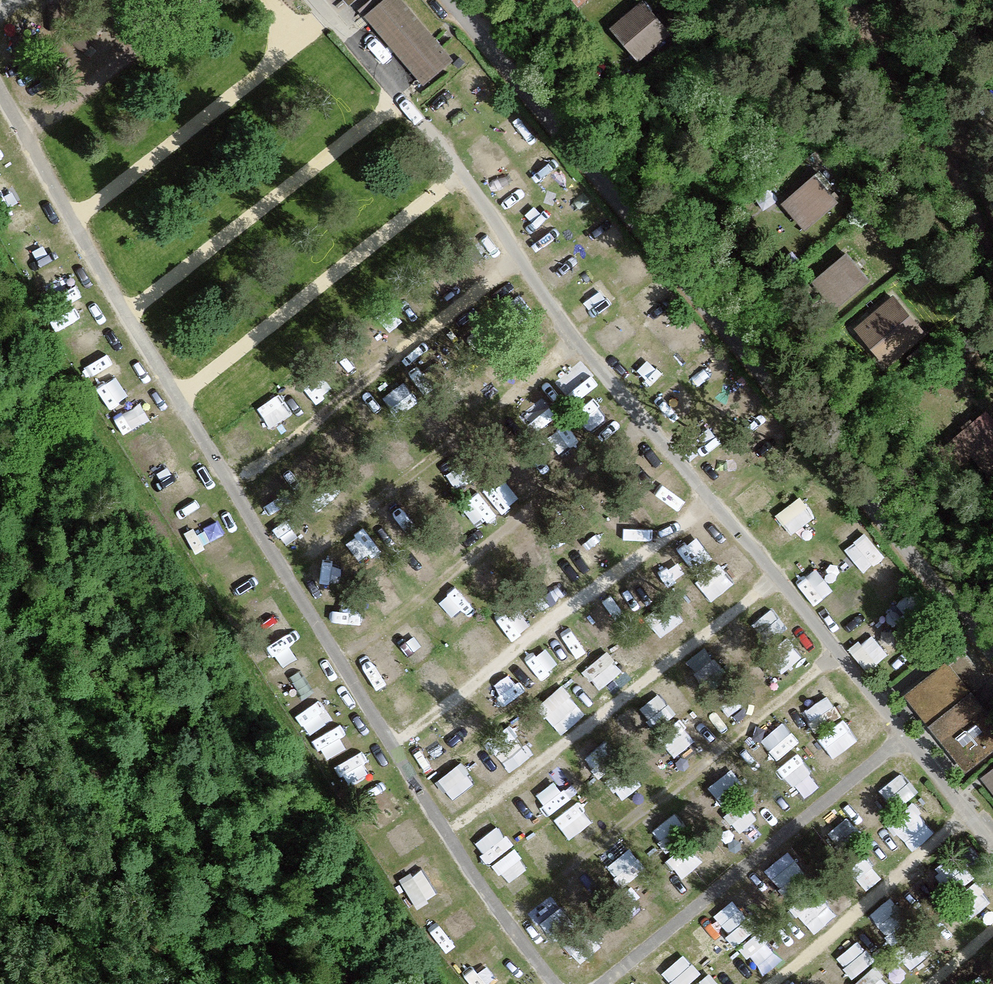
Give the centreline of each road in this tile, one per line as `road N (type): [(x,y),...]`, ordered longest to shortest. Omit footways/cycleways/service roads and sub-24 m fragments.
road 1 (residential): [(992,662),(454,0)]

